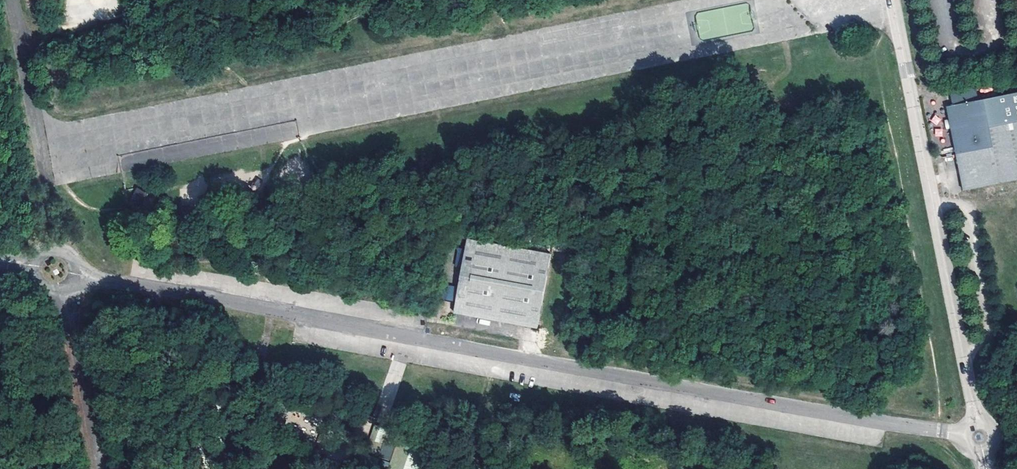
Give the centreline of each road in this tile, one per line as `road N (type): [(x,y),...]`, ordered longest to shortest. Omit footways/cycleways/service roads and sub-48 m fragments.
road 1 (unclassified): [(78,270),(552,364),(962,433)]
road 2 (unclassified): [(893,0),(977,420)]
road 3 (unclassified): [(103,468),(68,290)]

